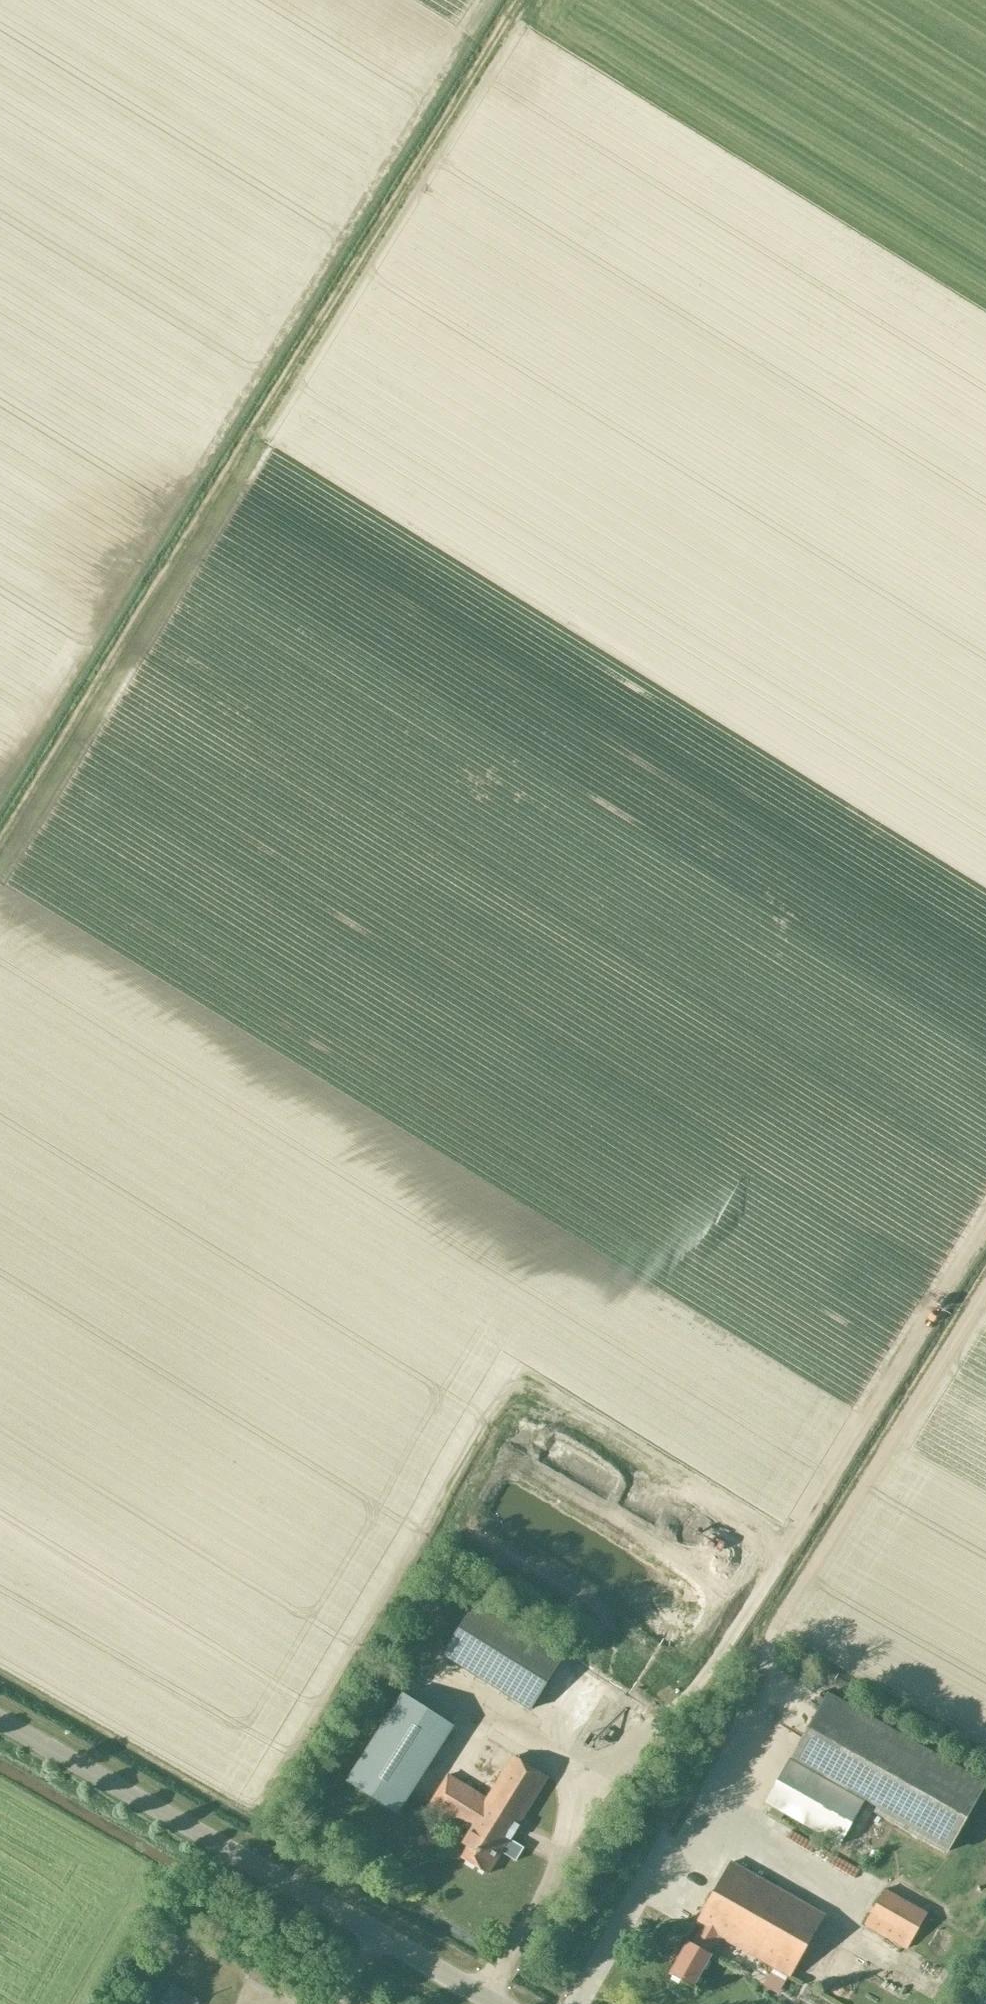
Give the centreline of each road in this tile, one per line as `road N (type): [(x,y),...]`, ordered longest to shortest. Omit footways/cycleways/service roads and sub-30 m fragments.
road 1 (unclassified): [(498,2003),(0,1721)]

